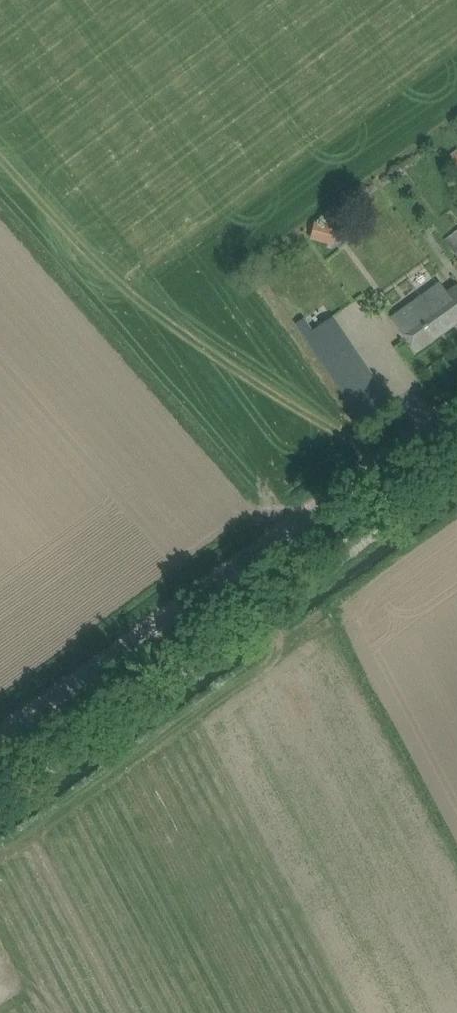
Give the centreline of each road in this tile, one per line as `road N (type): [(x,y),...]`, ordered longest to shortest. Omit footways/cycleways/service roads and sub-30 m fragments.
road 1 (tertiary): [(0,736),(456,406)]

